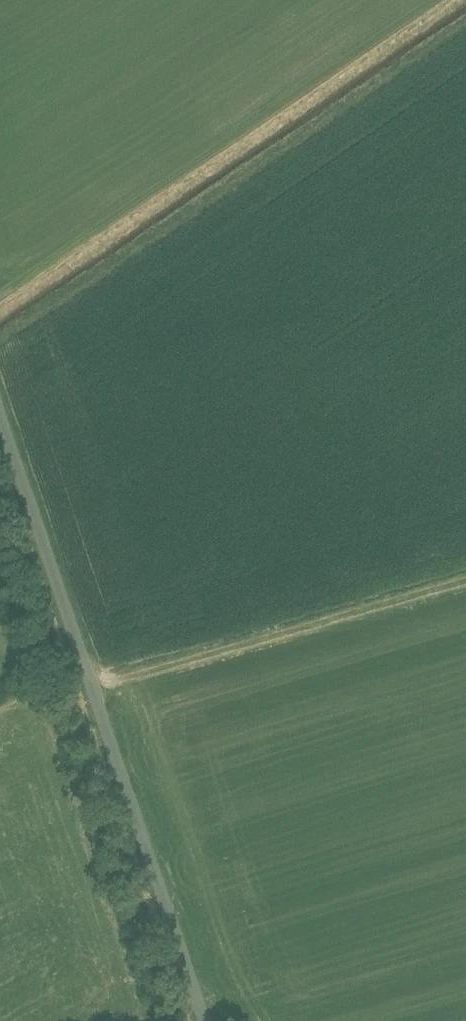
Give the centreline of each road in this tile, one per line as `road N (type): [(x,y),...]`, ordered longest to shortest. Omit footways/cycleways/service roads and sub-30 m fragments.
road 1 (residential): [(204,1020),(0,402)]
road 2 (track): [(95,684),(465,579)]

